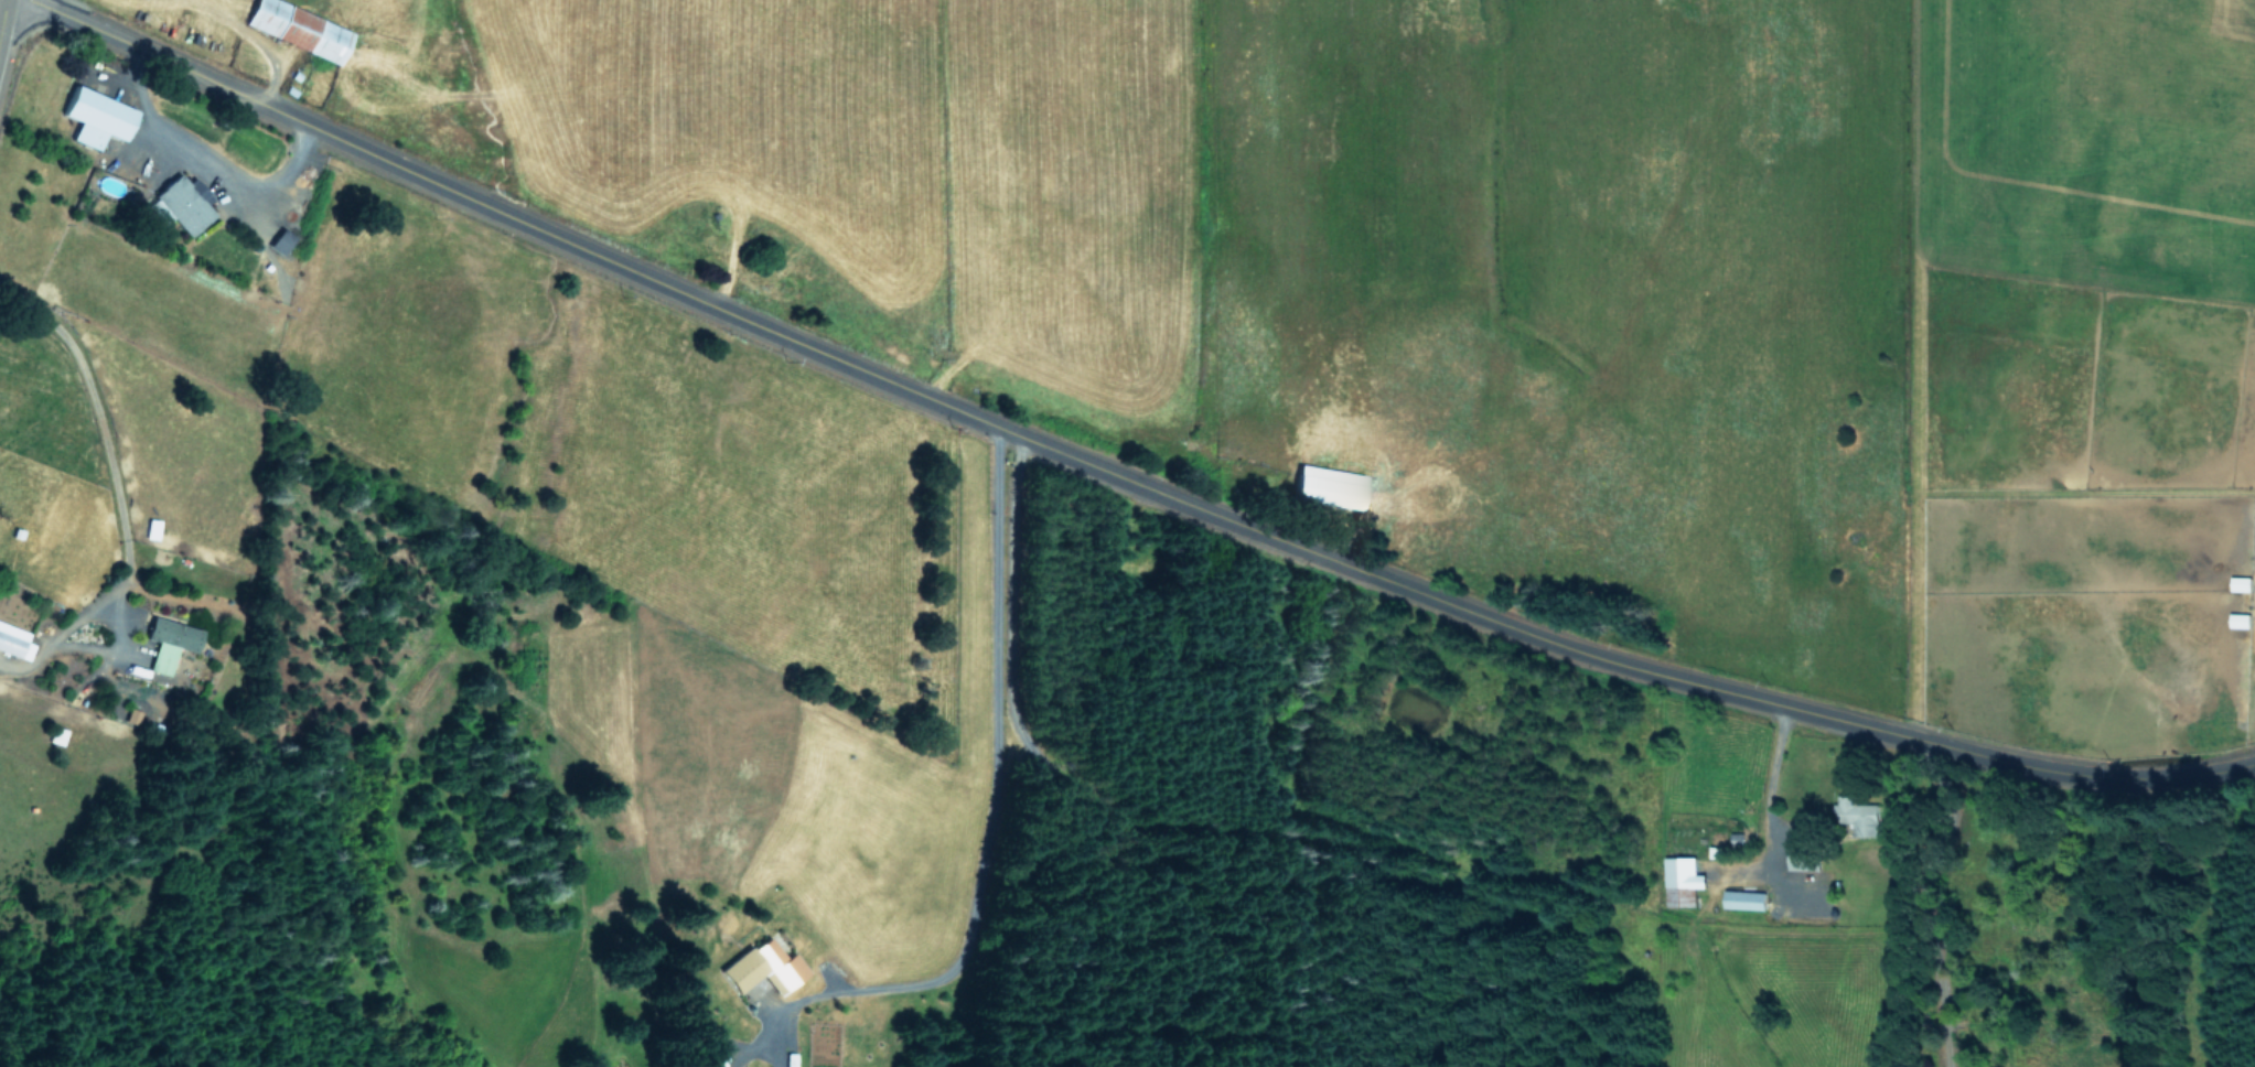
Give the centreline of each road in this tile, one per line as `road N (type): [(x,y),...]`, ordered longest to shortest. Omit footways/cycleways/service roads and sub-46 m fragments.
road 1 (tertiary): [(2254,730),(2124,756),(1915,730),(1628,648),(1238,522),(332,141),(23,0)]

